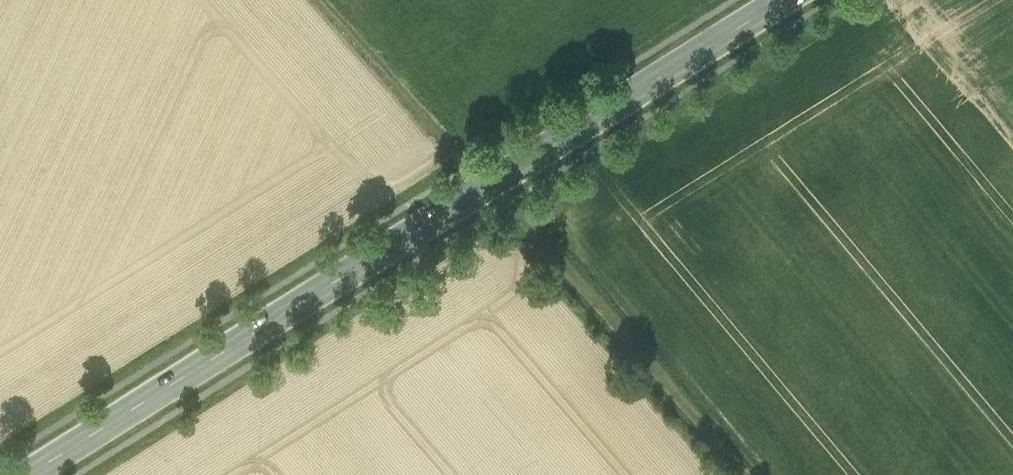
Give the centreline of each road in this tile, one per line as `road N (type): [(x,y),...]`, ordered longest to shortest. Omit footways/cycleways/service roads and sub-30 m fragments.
road 1 (secondary): [(782,0),(29,474)]
road 2 (track): [(309,0),(734,474)]

